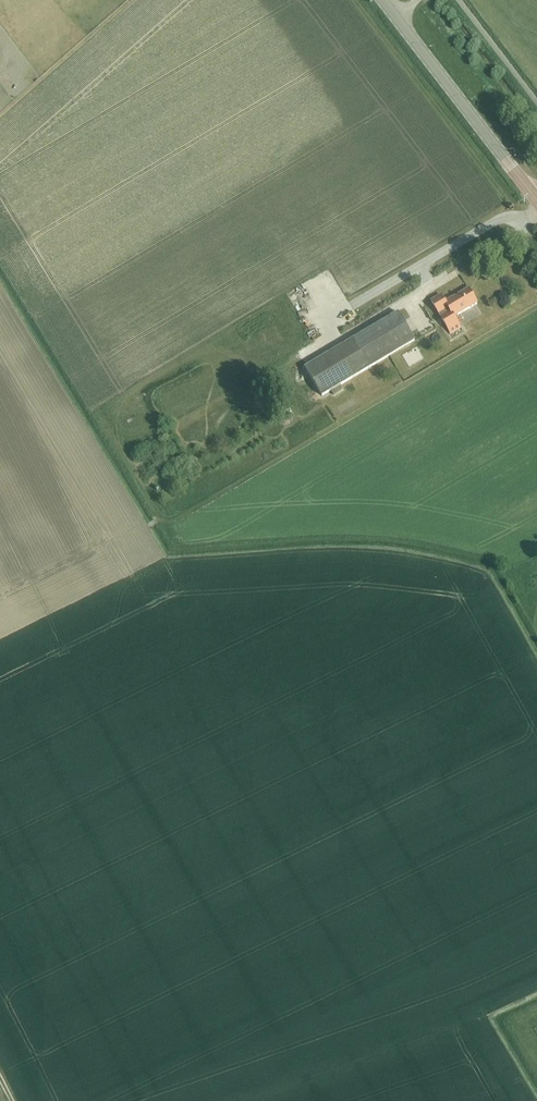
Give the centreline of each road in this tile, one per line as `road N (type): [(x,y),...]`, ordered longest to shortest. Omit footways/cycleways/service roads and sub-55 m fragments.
road 1 (secondary): [(536,201),(384,0)]

